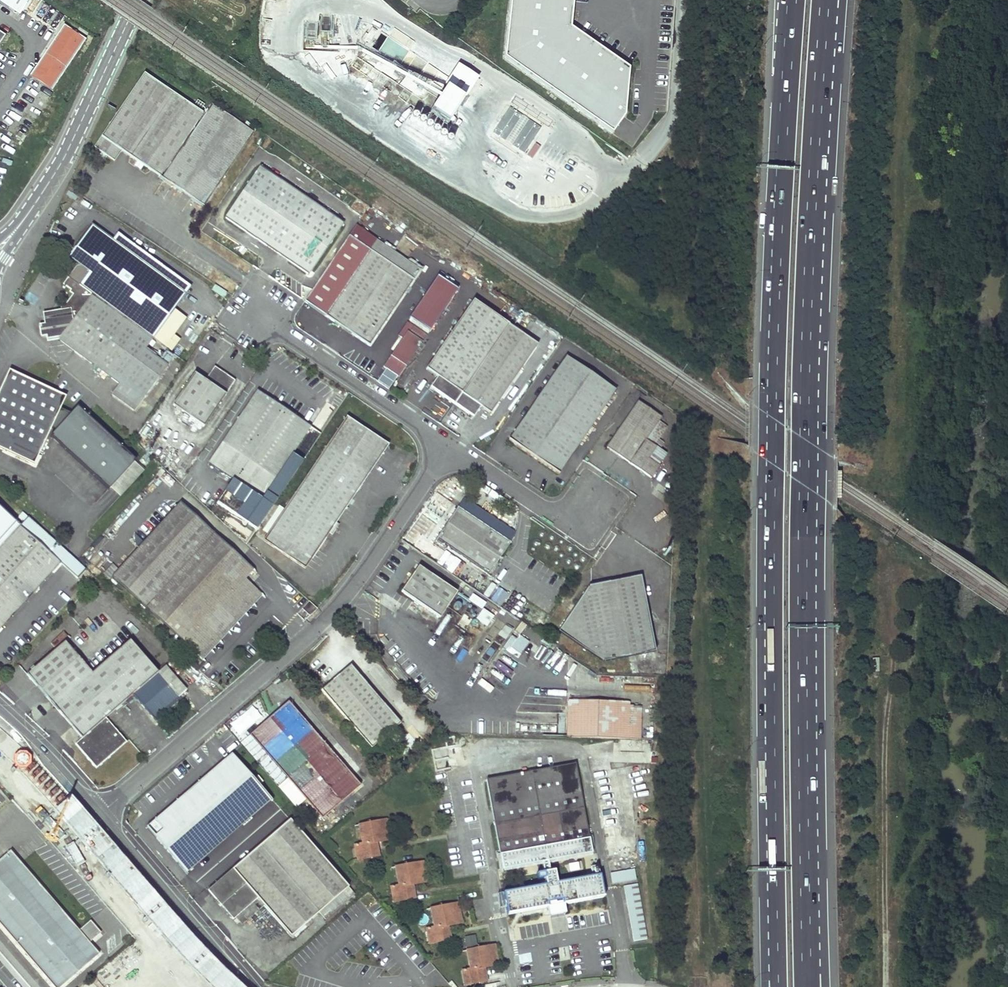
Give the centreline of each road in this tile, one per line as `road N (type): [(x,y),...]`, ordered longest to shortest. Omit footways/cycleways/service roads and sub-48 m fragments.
road 1 (motorway): [(792,0),(770,416),(773,986)]
road 2 (motorway): [(805,842),(807,441),(830,0)]
road 3 (unclassified): [(97,815),(305,641),(345,598),(447,445)]
road 4 (secondary): [(18,227),(75,137),(138,0)]
road 5 (unclassified): [(258,315),(447,445)]
road 6 (unclassified): [(447,445),(577,531),(597,500)]
road 7 (secondary): [(210,946),(97,815)]
road 8 (motorway): [(825,986),(805,842)]
road 9 (motorway): [(806,986),(805,842)]
road 10 (secondary): [(97,815),(0,717)]

